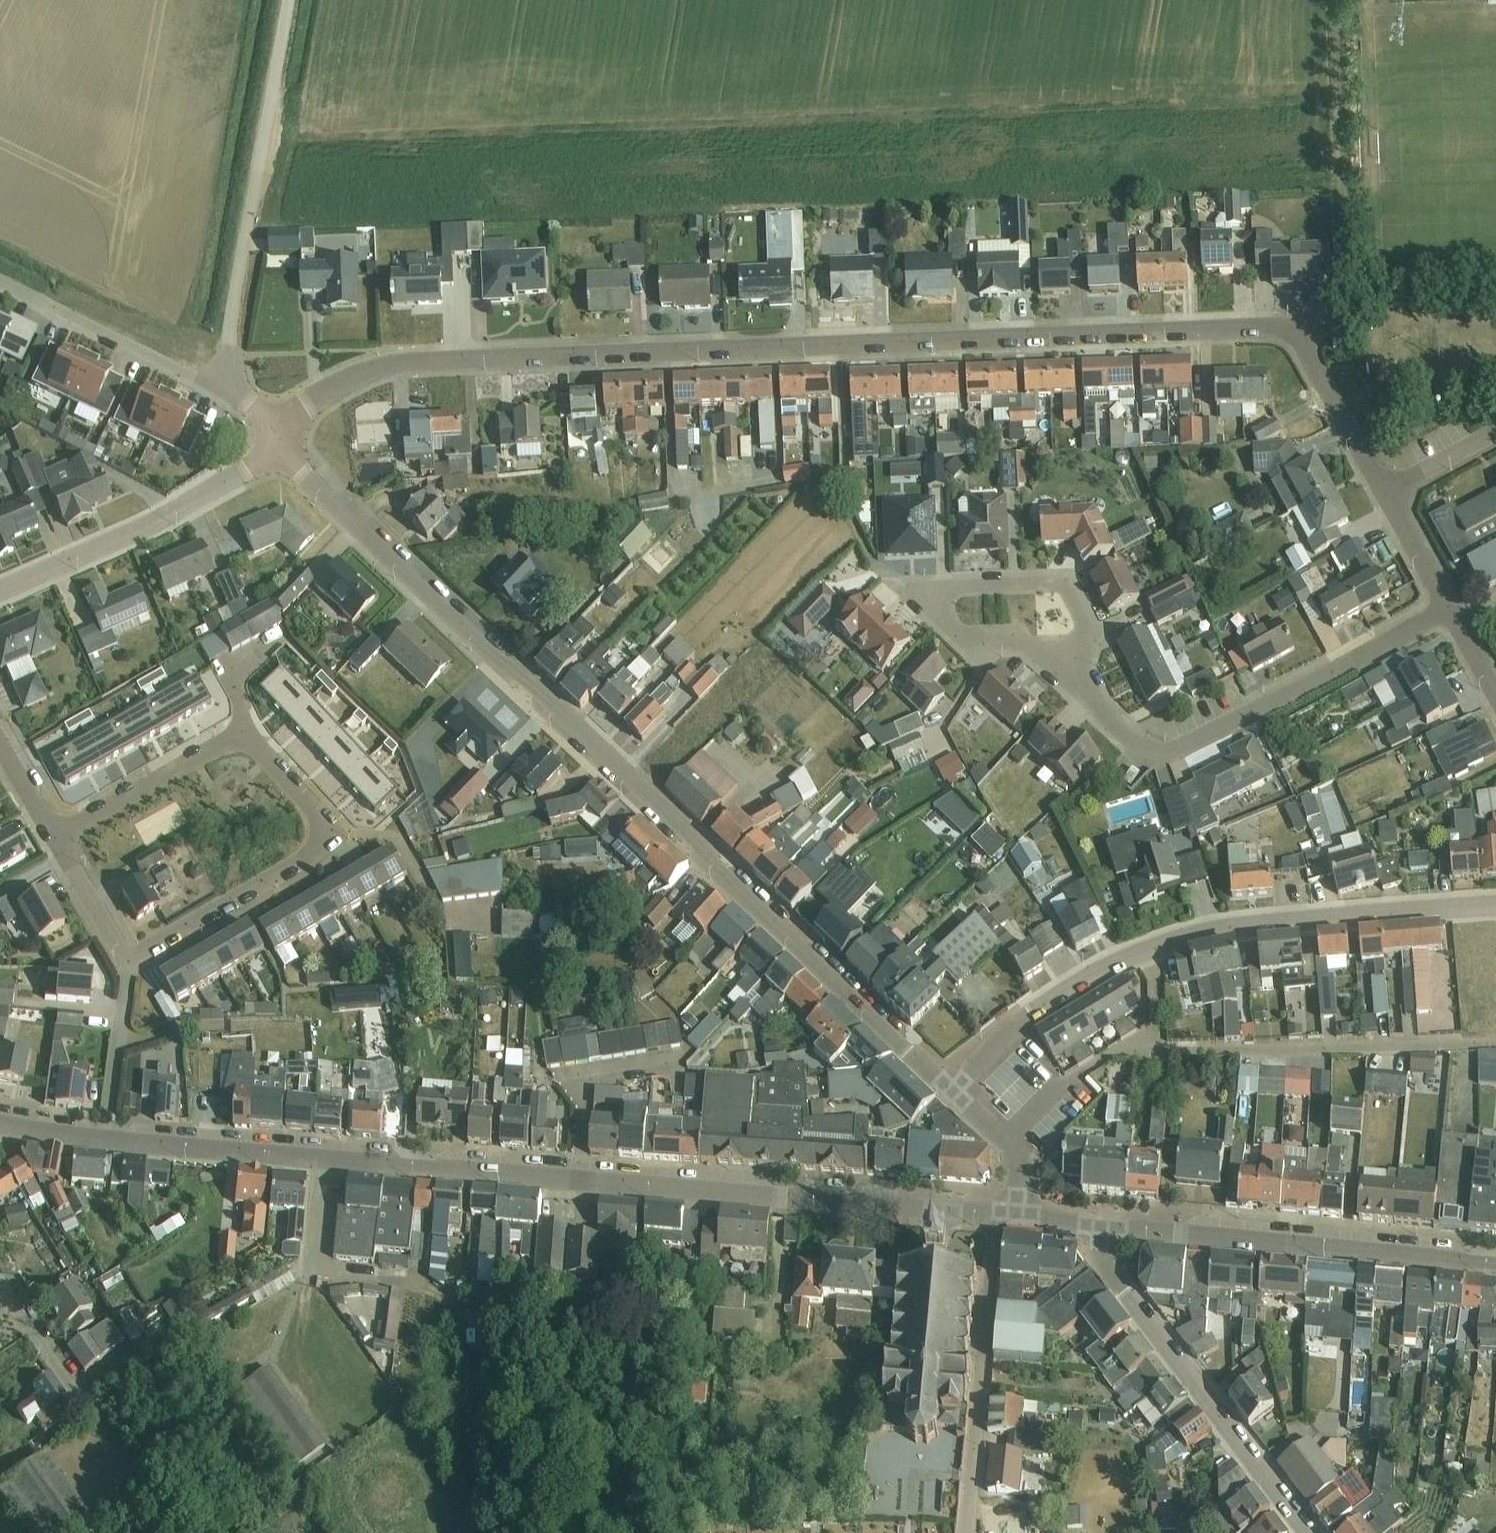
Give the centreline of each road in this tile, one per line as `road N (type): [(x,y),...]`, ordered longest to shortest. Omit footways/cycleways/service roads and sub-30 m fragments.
road 1 (residential): [(278,434),(332,391),(408,363),(1293,325)]
road 2 (residential): [(946,1090),(300,470),(278,434)]
road 3 (tertiary): [(997,1210),(320,1158)]
road 4 (residential): [(129,961),(332,834),(256,746),(242,741),(212,749),(55,837)]
road 5 (residential): [(1446,607),(1165,756),(1138,750),(1095,704),(1073,661)]
road 6 (tertiary): [(1495,1265),(1102,1226)]
road 7 (residential): [(1305,1532),(1103,1263),(1102,1226)]
road 8 (residential): [(1152,945),(1292,919),(1495,905)]
road 9 (residential): [(1495,1041),(1174,1052),(1154,1038)]
road 10 (residential): [(1073,661),(1035,653),(1014,636),(961,634),(939,606),(958,589),(1061,587),(1084,629),(1081,643)]
road 11 (unclassified): [(229,336),(289,0)]
road 12 (residential): [(969,1532),(997,1210)]
road 13 (residential): [(0,590),(181,507),(247,468),(278,434)]
road 14 (residential): [(0,1284),(170,1532)]
road 15 (residential): [(946,1090),(1055,997),(1152,945)]
road 16 (residential): [(224,376),(188,374),(0,282)]
road 17 (tertiary): [(320,1158),(106,1140)]
road 18 (residential): [(1386,493),(1293,325)]
road 19 (residential): [(106,1140),(129,961)]
road 20 (residential): [(129,961),(55,837)]
road 21 (residential): [(1446,607),(1386,493)]
road 22 (residential): [(1154,1038),(1123,1047),(1046,1097)]
road 23 (residential): [(1386,493),(1495,435)]
road 24 (residential): [(310,1266),(429,1286)]

